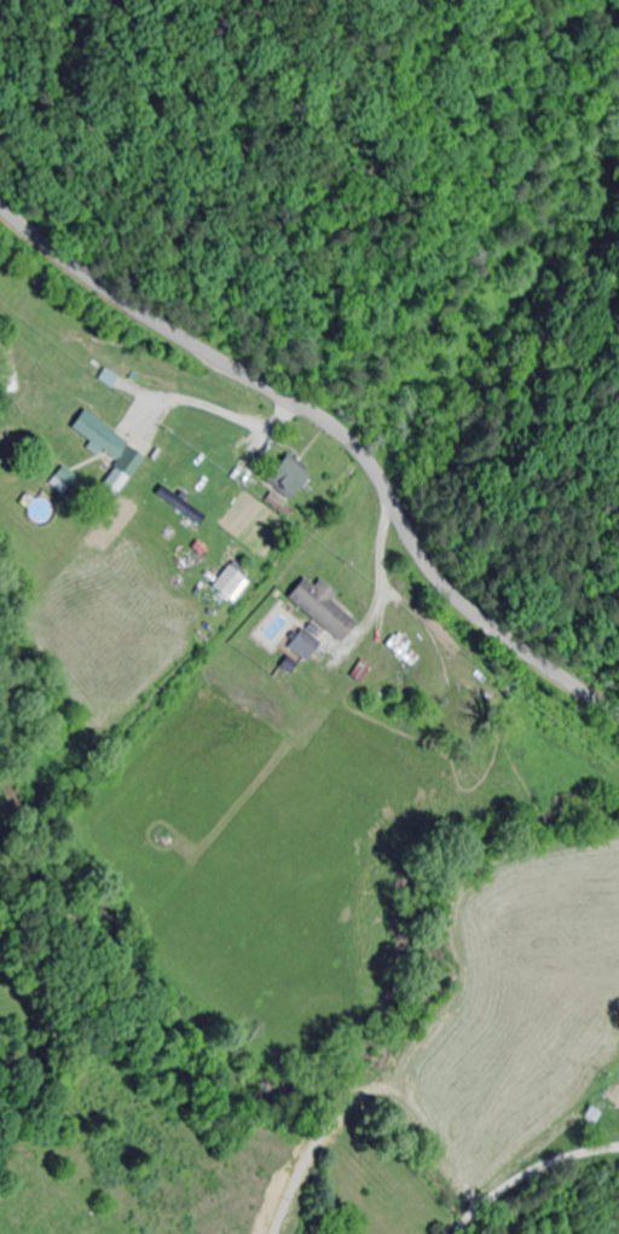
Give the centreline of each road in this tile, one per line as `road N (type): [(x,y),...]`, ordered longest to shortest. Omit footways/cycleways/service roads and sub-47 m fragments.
road 1 (residential): [(618,716),(470,611),(411,541),(369,465),(329,425),(115,300),(0,208)]

